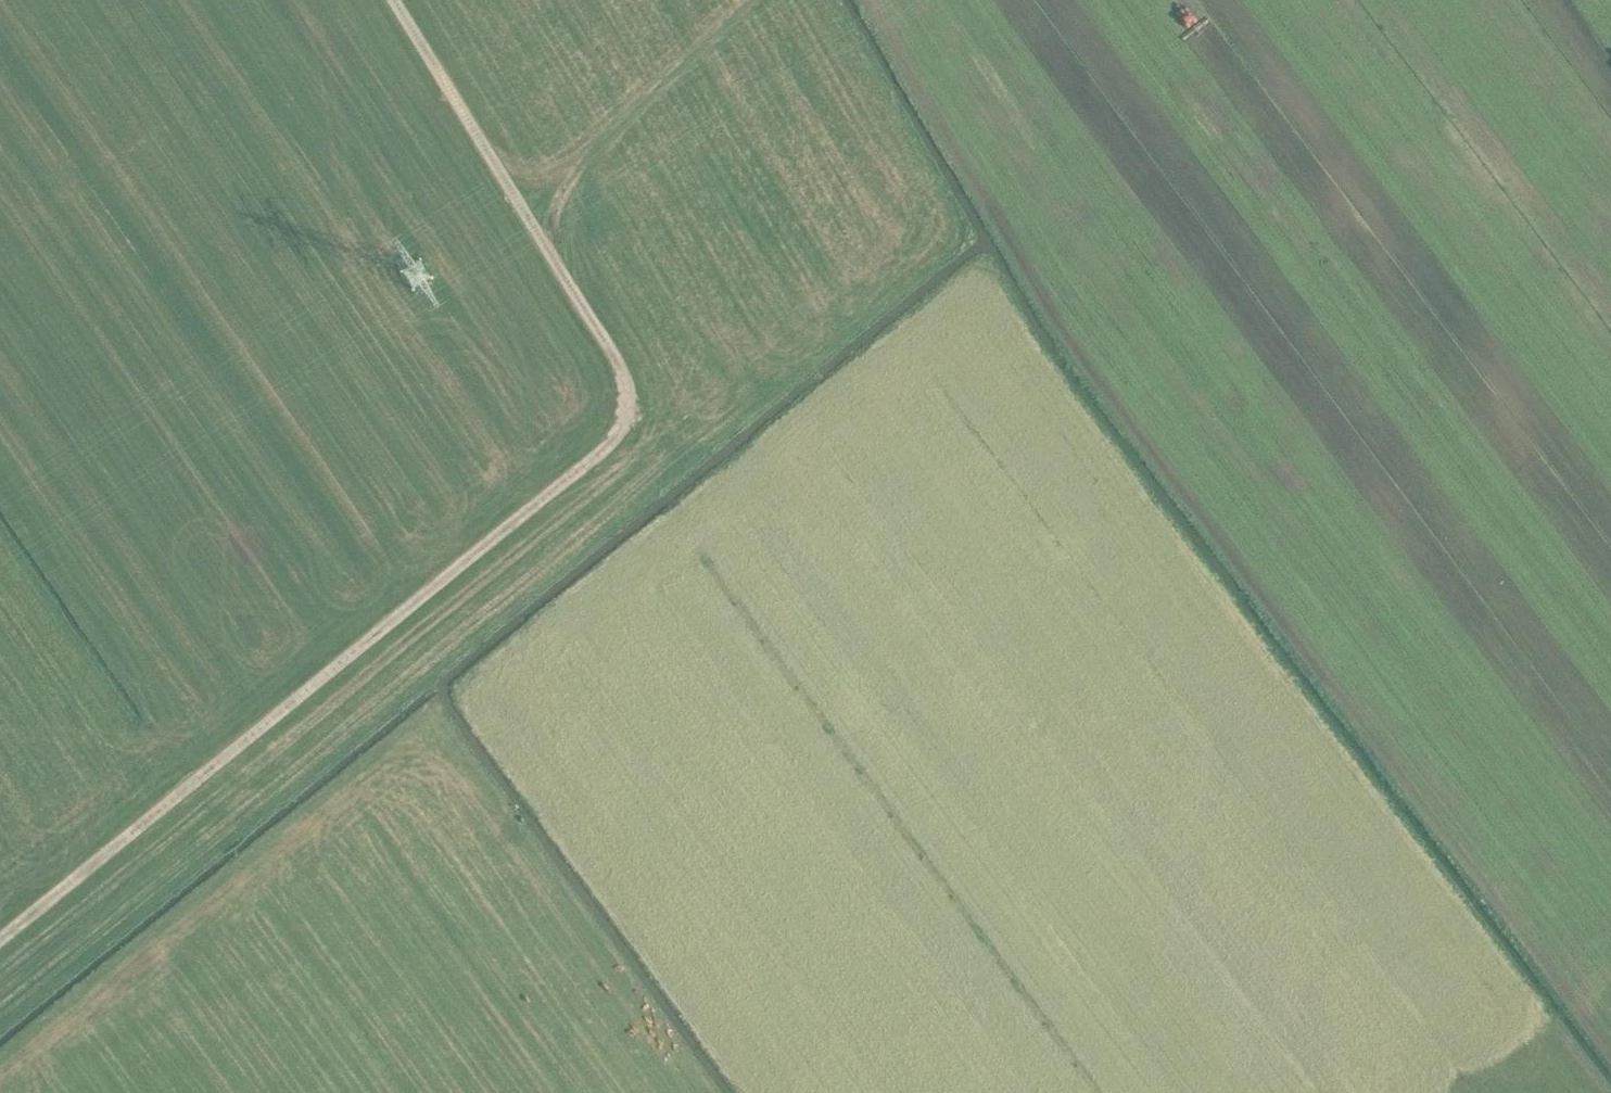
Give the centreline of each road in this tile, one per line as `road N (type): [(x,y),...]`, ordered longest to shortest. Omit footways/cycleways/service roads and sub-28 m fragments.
road 1 (track): [(397,0),(626,375),(629,419),(0,939)]

